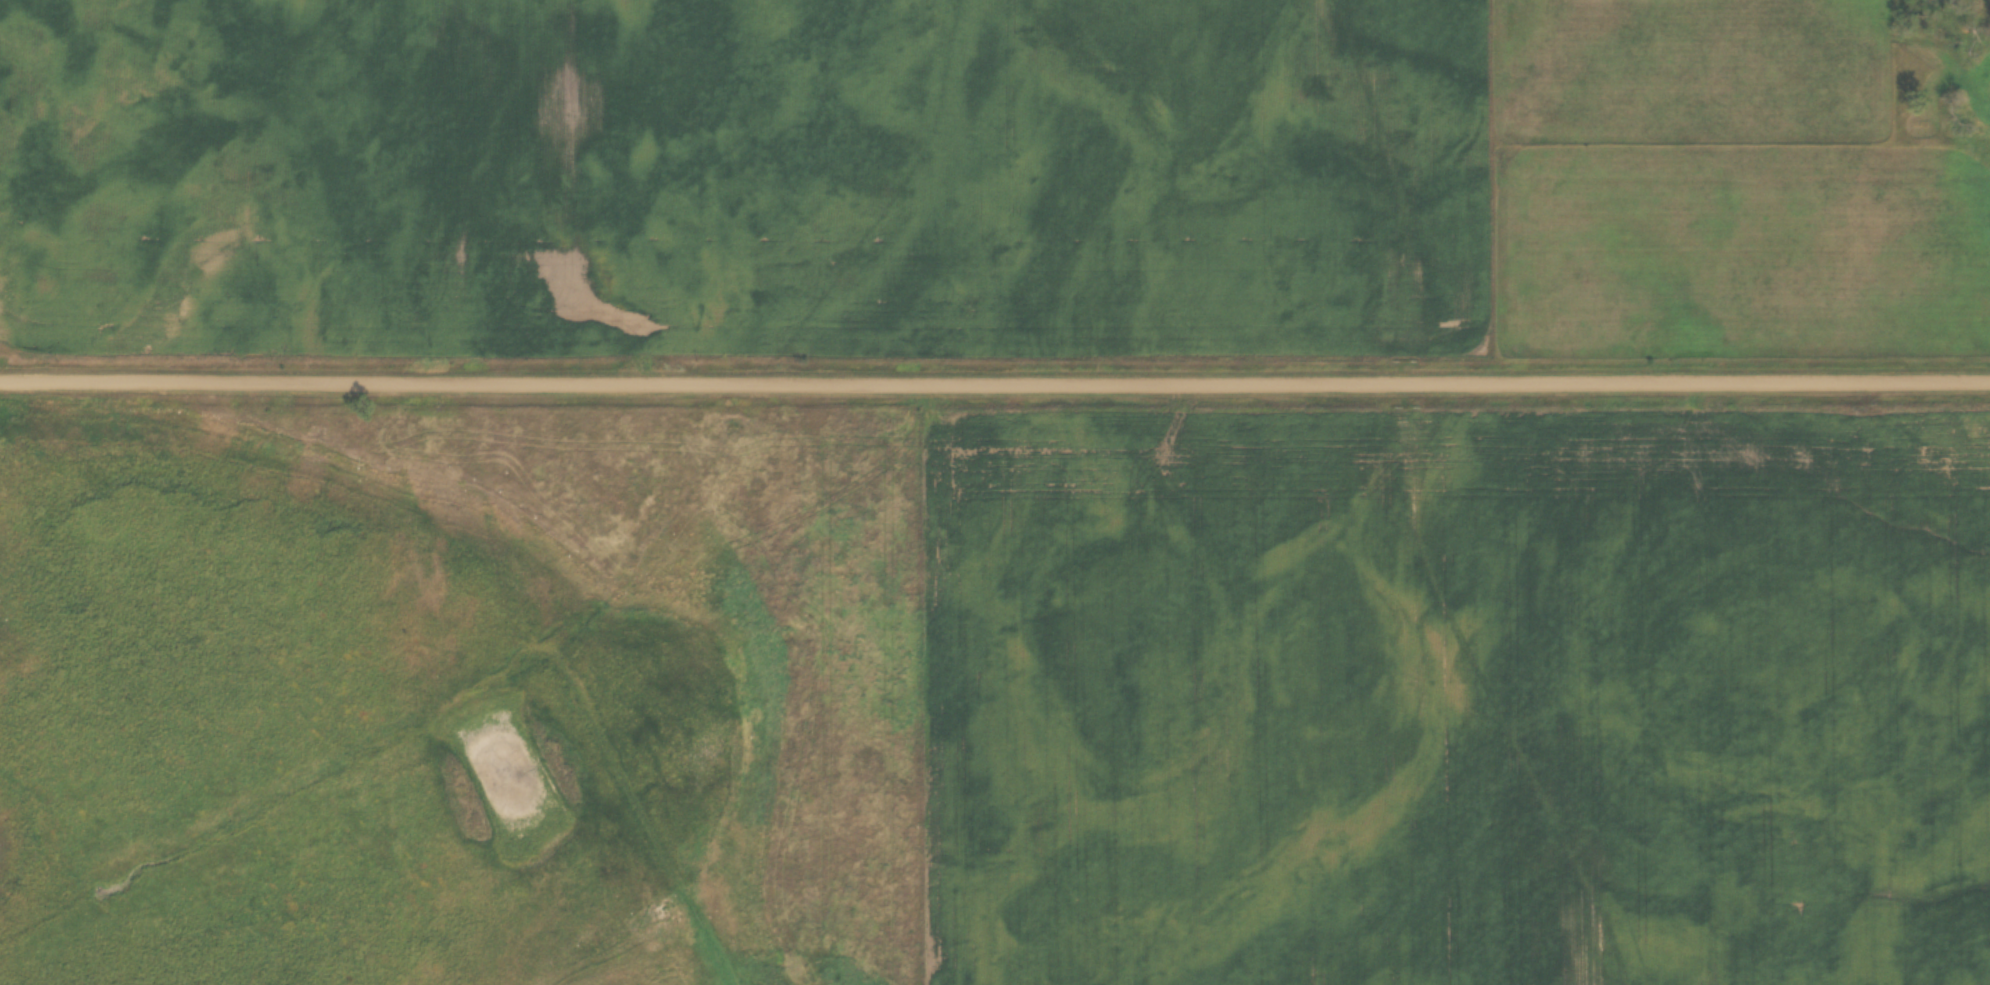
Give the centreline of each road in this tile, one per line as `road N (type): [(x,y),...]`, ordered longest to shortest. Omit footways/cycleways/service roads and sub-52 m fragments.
road 1 (residential): [(0,386),(1989,382)]

